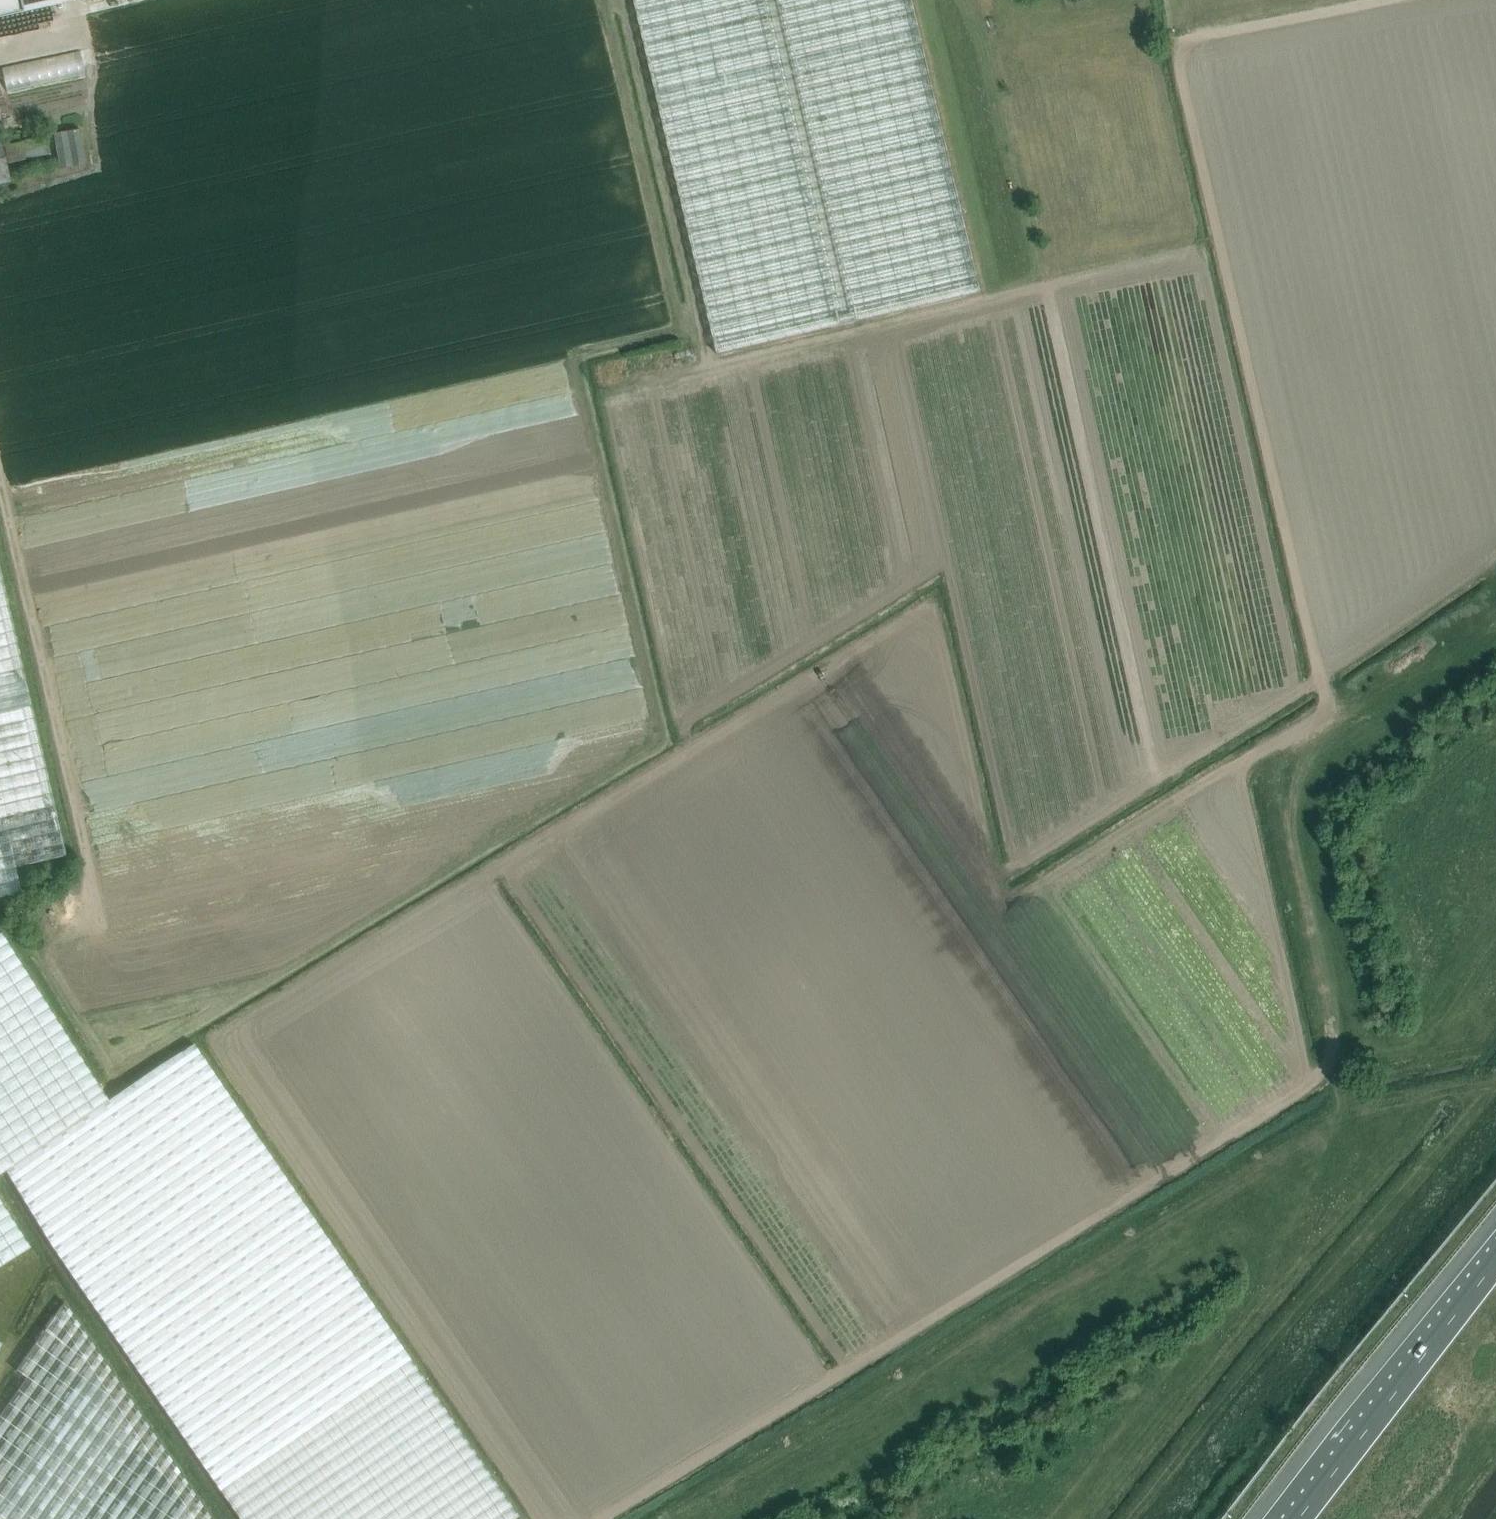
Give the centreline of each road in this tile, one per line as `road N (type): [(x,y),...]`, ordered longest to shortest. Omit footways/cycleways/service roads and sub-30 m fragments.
road 1 (motorway): [(1495,1259),(1297,1518)]

